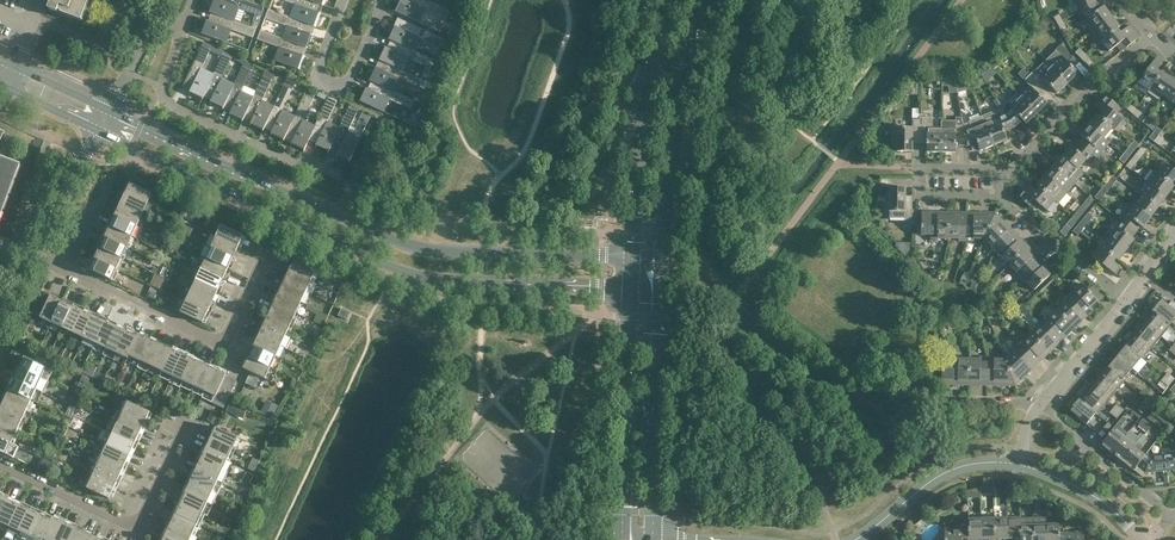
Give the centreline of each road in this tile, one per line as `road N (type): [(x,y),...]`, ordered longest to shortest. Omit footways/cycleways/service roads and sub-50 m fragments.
road 1 (tertiary): [(99,131),(418,276),(631,287)]
road 2 (tertiary): [(633,256),(409,245),(109,110)]
road 3 (residential): [(66,270),(217,342),(229,339),(268,252)]
road 4 (secondary): [(663,269),(671,160),(701,0)]
road 5 (secondary): [(653,539),(663,269)]
road 6 (residential): [(340,174),(318,163),(306,167),(167,101),(164,84),(184,28)]
road 7 (residential): [(0,464),(130,523),(142,519),(186,423)]
road 8 (secondary): [(672,0),(645,121),(633,256)]
road 9 (secondary): [(631,287),(622,539)]
road 10 (residential): [(342,0),(312,77),(347,91),(382,0)]
road 11 (residential): [(1011,169),(1150,35)]
road 12 (unclassified): [(1023,465),(951,471),(854,539)]
road 13 (residential): [(1124,297),(1055,250),(1000,193)]
road 14 (residential): [(1034,408),(1124,297)]
road 15 (unclassified): [(37,257),(99,131)]
road 16 (unclassified): [(1139,539),(1098,498),(1023,465)]
road 17 (residential): [(1173,519),(1072,439)]

